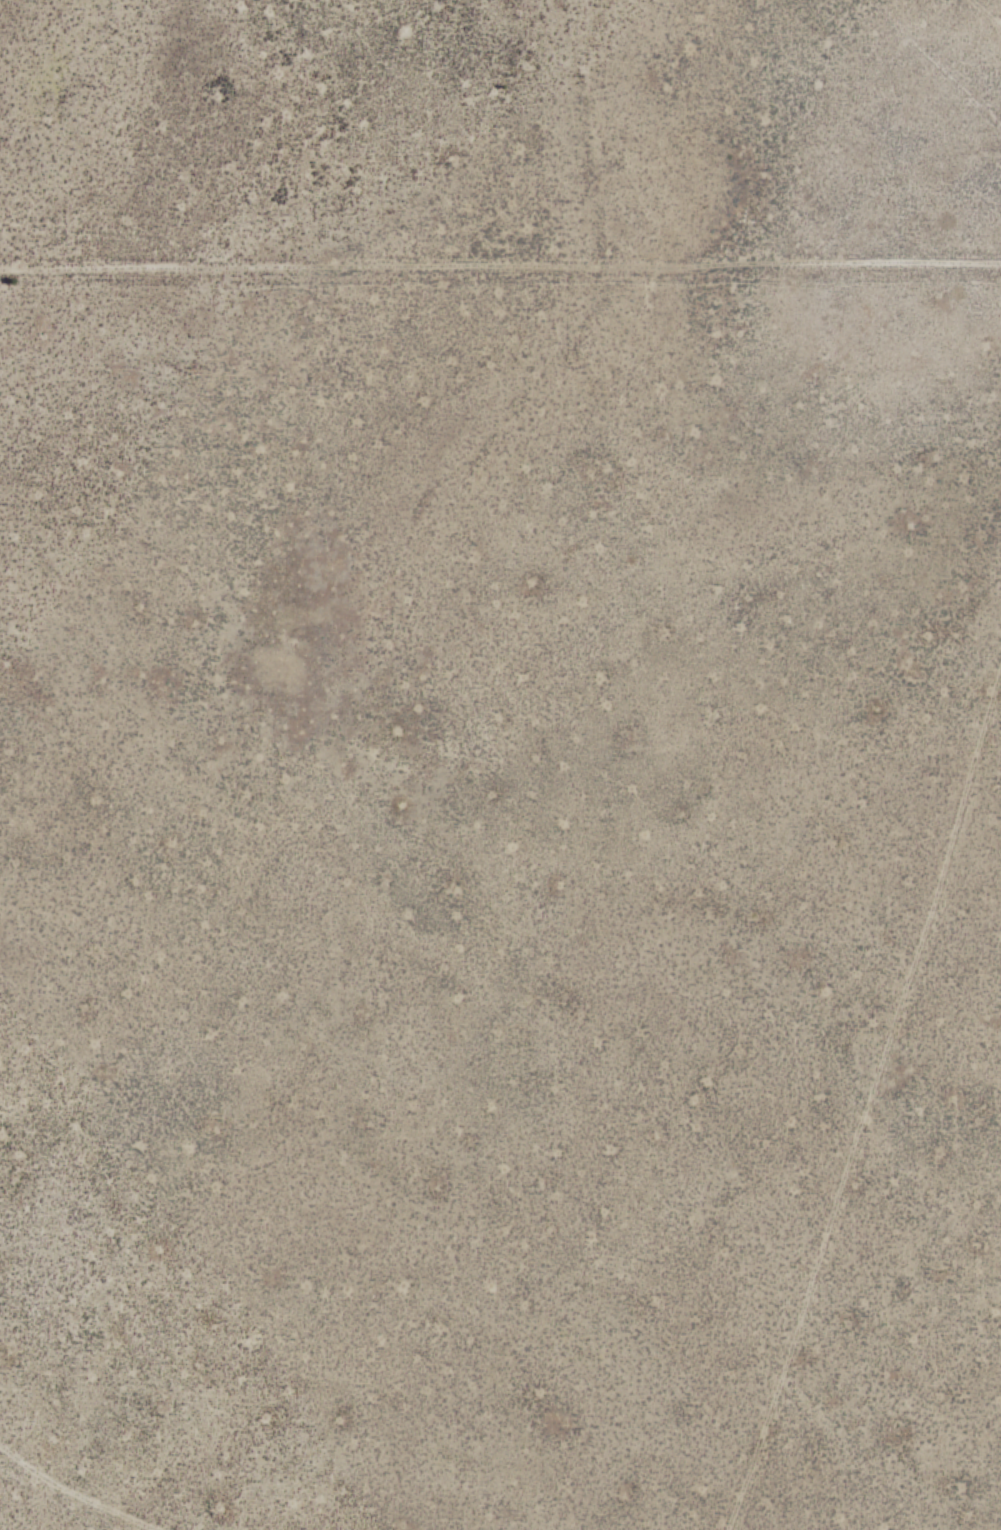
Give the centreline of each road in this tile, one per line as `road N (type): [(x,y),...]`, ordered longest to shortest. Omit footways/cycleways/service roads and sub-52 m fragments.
road 1 (track): [(0,241),(651,243),(1000,257)]

